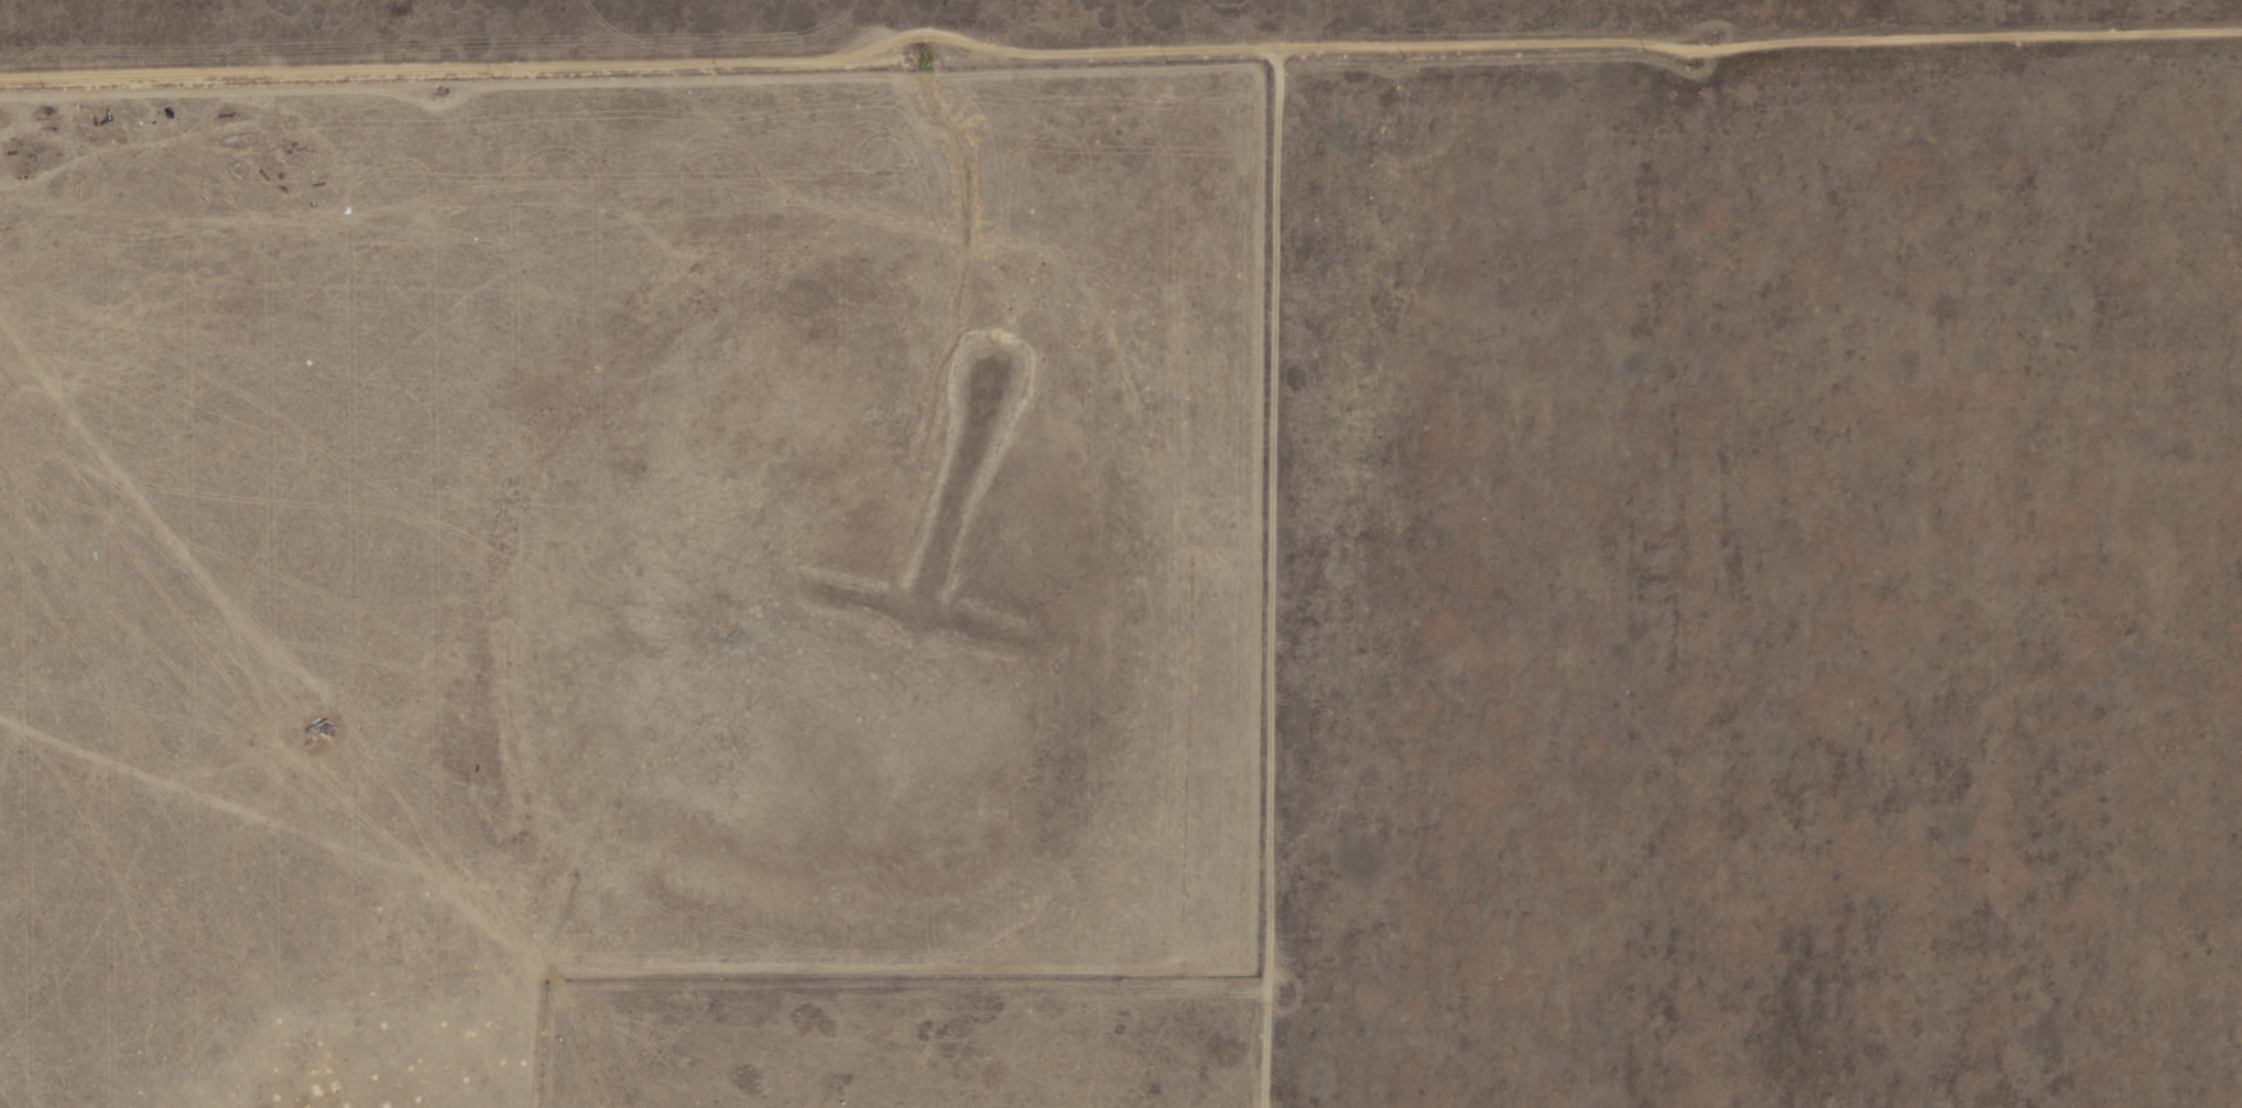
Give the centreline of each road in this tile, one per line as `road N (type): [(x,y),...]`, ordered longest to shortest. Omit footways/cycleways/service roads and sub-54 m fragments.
road 1 (residential): [(2241,25),(0,81)]

